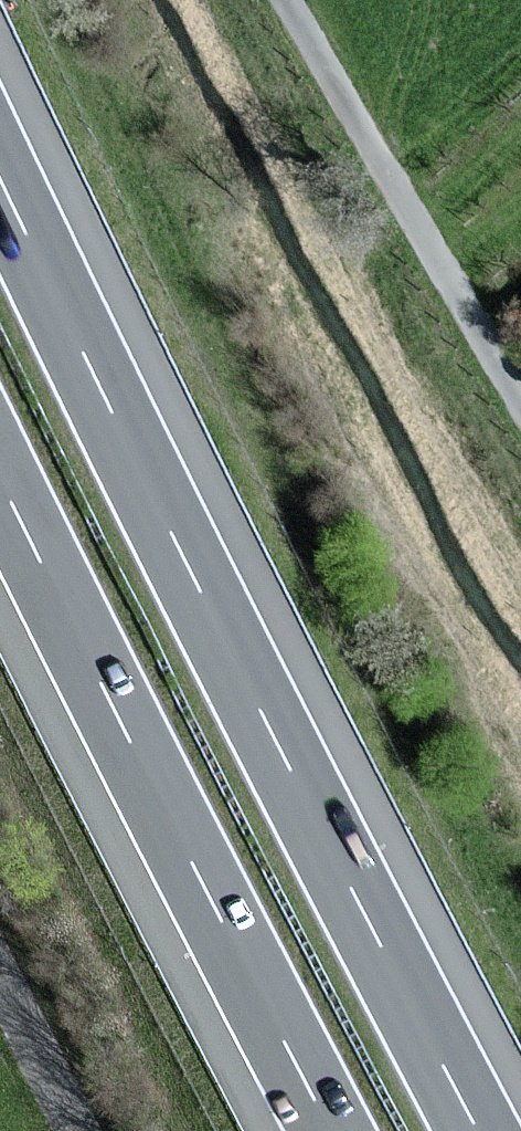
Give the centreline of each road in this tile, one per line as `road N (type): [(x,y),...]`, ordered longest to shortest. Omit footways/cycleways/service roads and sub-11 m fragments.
road 1 (motorway): [(480,1130),(272,730),(0,175)]
road 2 (motorway): [(0,477),(330,1130)]
road 3 (unclassified): [(286,0),(520,403)]
road 4 (unclassified): [(78,1130),(0,980)]

